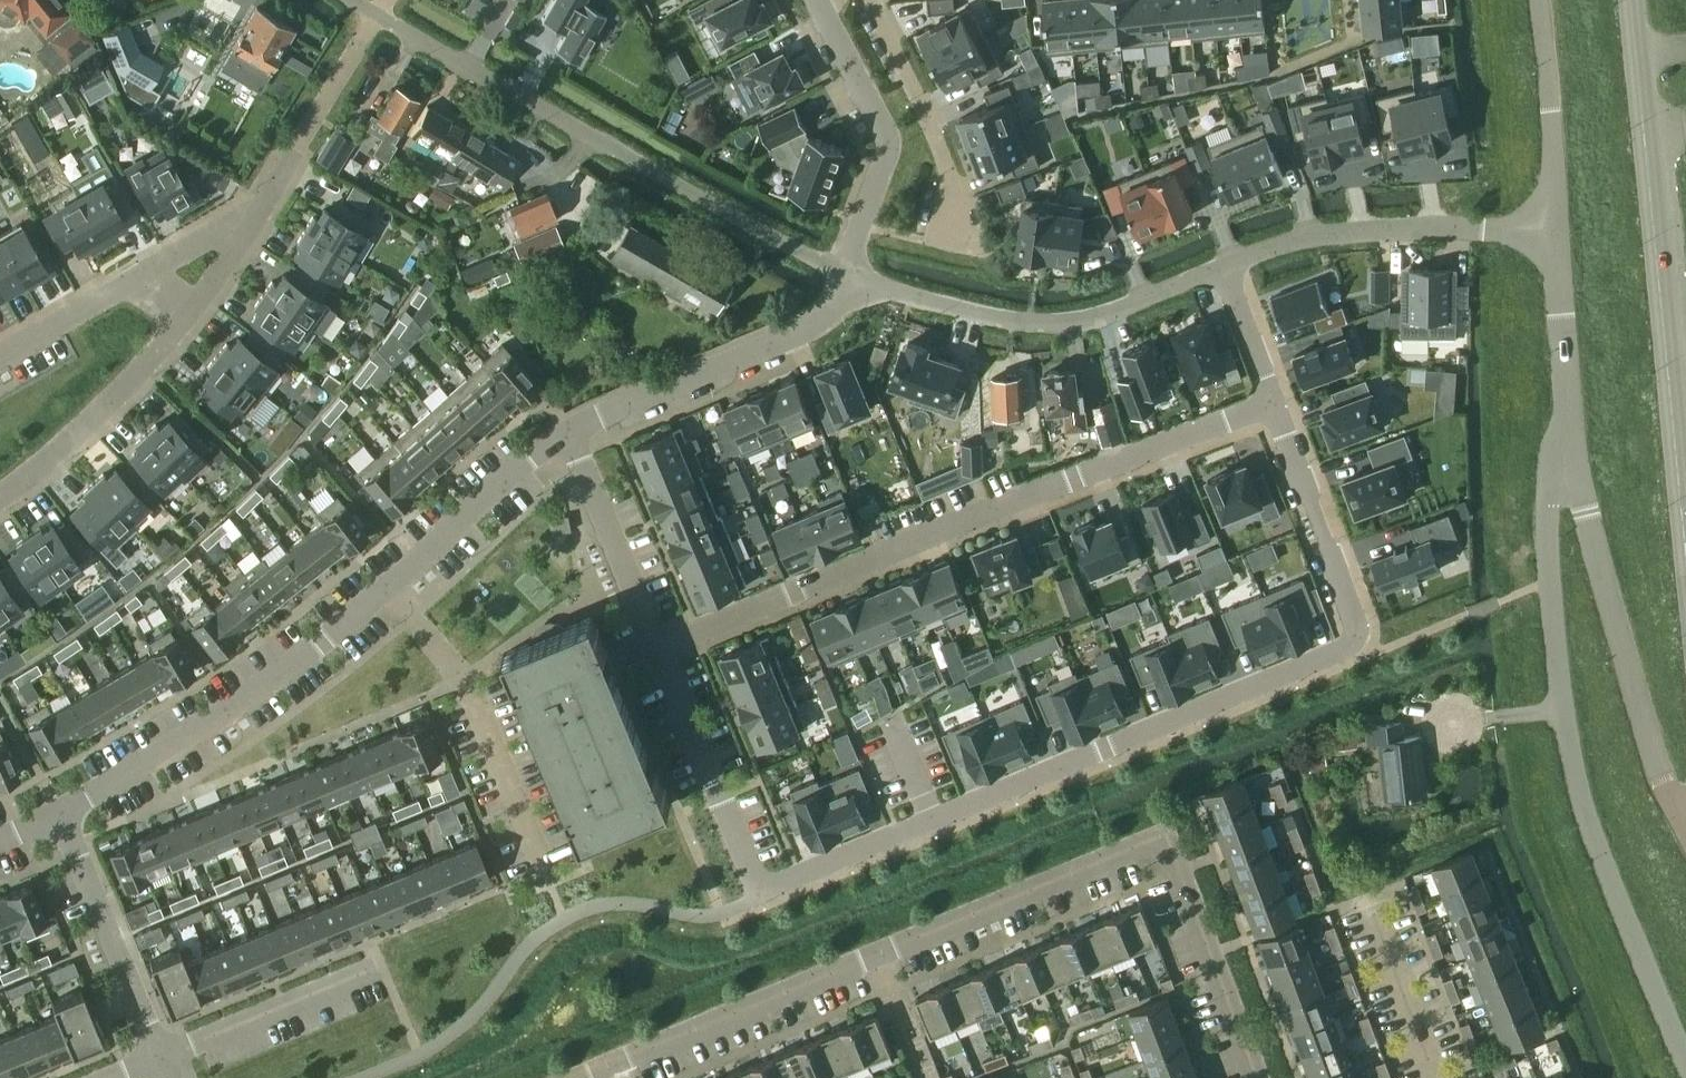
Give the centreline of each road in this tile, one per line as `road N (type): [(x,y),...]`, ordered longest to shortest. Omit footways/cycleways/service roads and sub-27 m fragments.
road 1 (residential): [(1274,403),(1364,640),(757,895),(657,649)]
road 2 (residential): [(581,1077),(1153,842),(1168,846),(1256,1077)]
road 3 (residential): [(1274,403),(1006,500),(657,649)]
road 4 (residential): [(1685,1064),(1601,863),(1562,713),(1547,509),(1568,432)]
road 5 (secondary): [(1685,554),(1631,0)]
road 6 (unclassified): [(847,273),(711,209),(376,14)]
road 7 (residential): [(1685,821),(1647,742),(1587,531),(1568,432)]
road 8 (residential): [(59,821),(384,596)]
road 9 (unclassified): [(1226,266),(1071,322),(949,305),(847,273)]
road 10 (unclassified): [(1553,229),(1386,228),(1310,239),(1226,266)]
road 11 (residential): [(572,429),(830,314),(847,273)]
road 12 (residential): [(384,596),(464,680),(540,871)]
road 13 (residential): [(814,0),(888,146),(847,273)]
road 14 (residential): [(0,494),(64,449),(190,309)]
road 15 (residential): [(160,1059),(59,821)]
road 16 (residential): [(384,596),(501,477),(572,429)]
road 17 (residential): [(246,228),(376,14)]
road 18 (residential): [(954,229),(960,196),(870,0)]
road 19 (residential): [(657,649),(572,429)]
road 20 (unclassified): [(1553,229),(1538,0)]
road 21 (residential): [(160,1059),(370,971)]
road 22 (residential): [(1568,432),(1553,229)]
road 23 (residential): [(146,273),(0,355)]
road 24 (residential): [(1226,266),(1274,403)]

